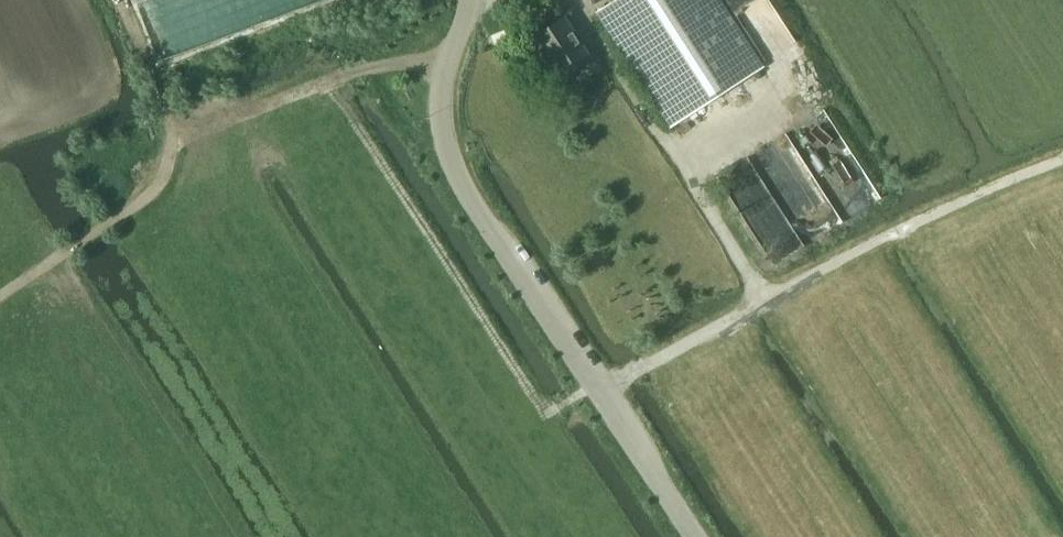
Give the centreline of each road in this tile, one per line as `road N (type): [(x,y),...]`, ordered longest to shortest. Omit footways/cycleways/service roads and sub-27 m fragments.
road 1 (track): [(330,84),(545,415),(819,272),(1062,163)]
road 2 (unclassified): [(692,536),(455,178),(441,93),(471,0)]
road 3 (track): [(0,297),(157,190),(176,131),(119,0)]
road 4 (track): [(176,131),(220,124),(388,64),(446,73)]

